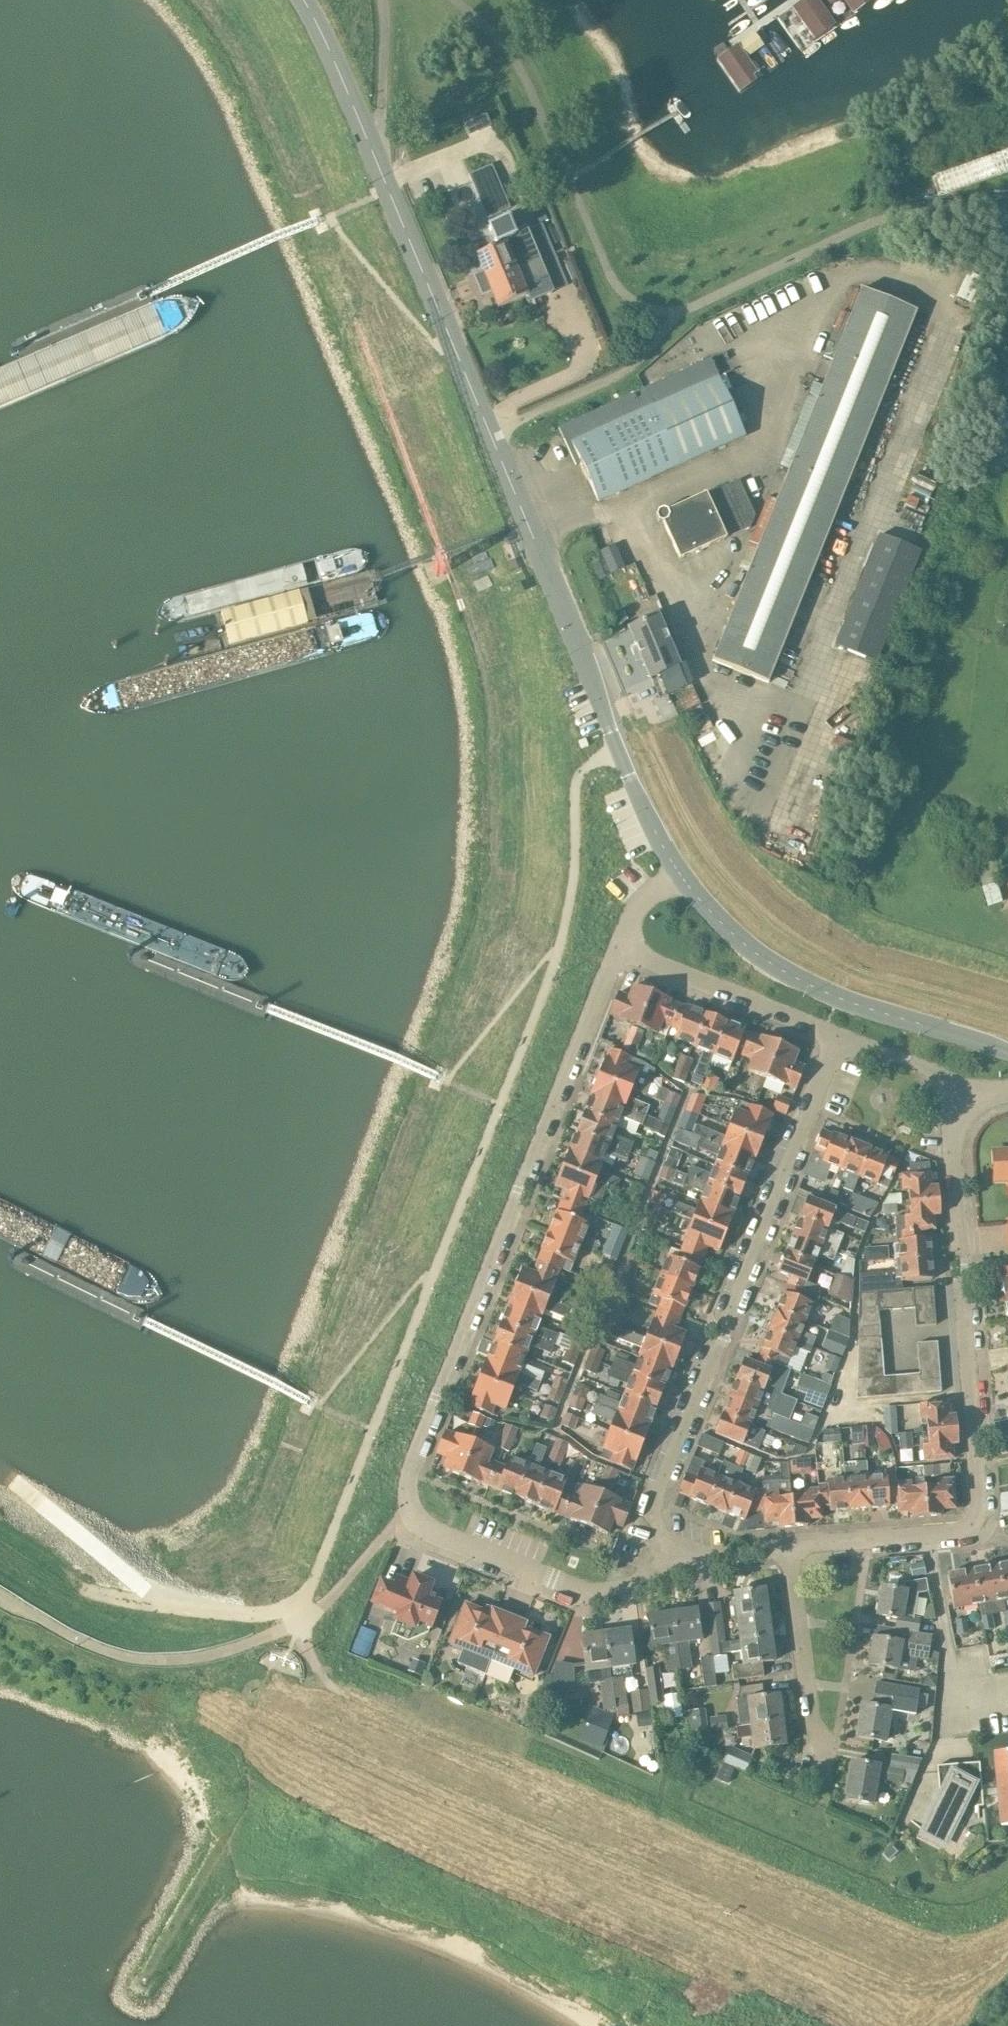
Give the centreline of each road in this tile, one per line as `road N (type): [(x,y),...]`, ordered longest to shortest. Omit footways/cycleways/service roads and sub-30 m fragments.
road 1 (unclassified): [(679,874),(630,778),(304,0)]
road 2 (residential): [(671,1572),(614,1589),(577,1588),(425,1527),(404,1496),(435,1398),(621,947)]
road 3 (unclassified): [(671,1572),(654,1520),(655,1498),(839,1035)]
road 4 (residential): [(925,1534),(969,1528),(978,1510),(952,1139),(964,1104)]
road 5 (unclassified): [(1007,1050),(837,997),(783,971),(733,933),(679,874)]
road 6 (residential): [(839,1035),(621,947)]
road 7 (unclassified): [(925,1534),(955,1700),(1007,1696)]
road 8 (residential): [(818,1755),(789,1549)]
road 9 (unclassified): [(964,1104),(942,1074),(839,1035)]
road 10 (residential): [(789,1549),(925,1534)]
road 11 (residential): [(671,1572),(789,1549)]

